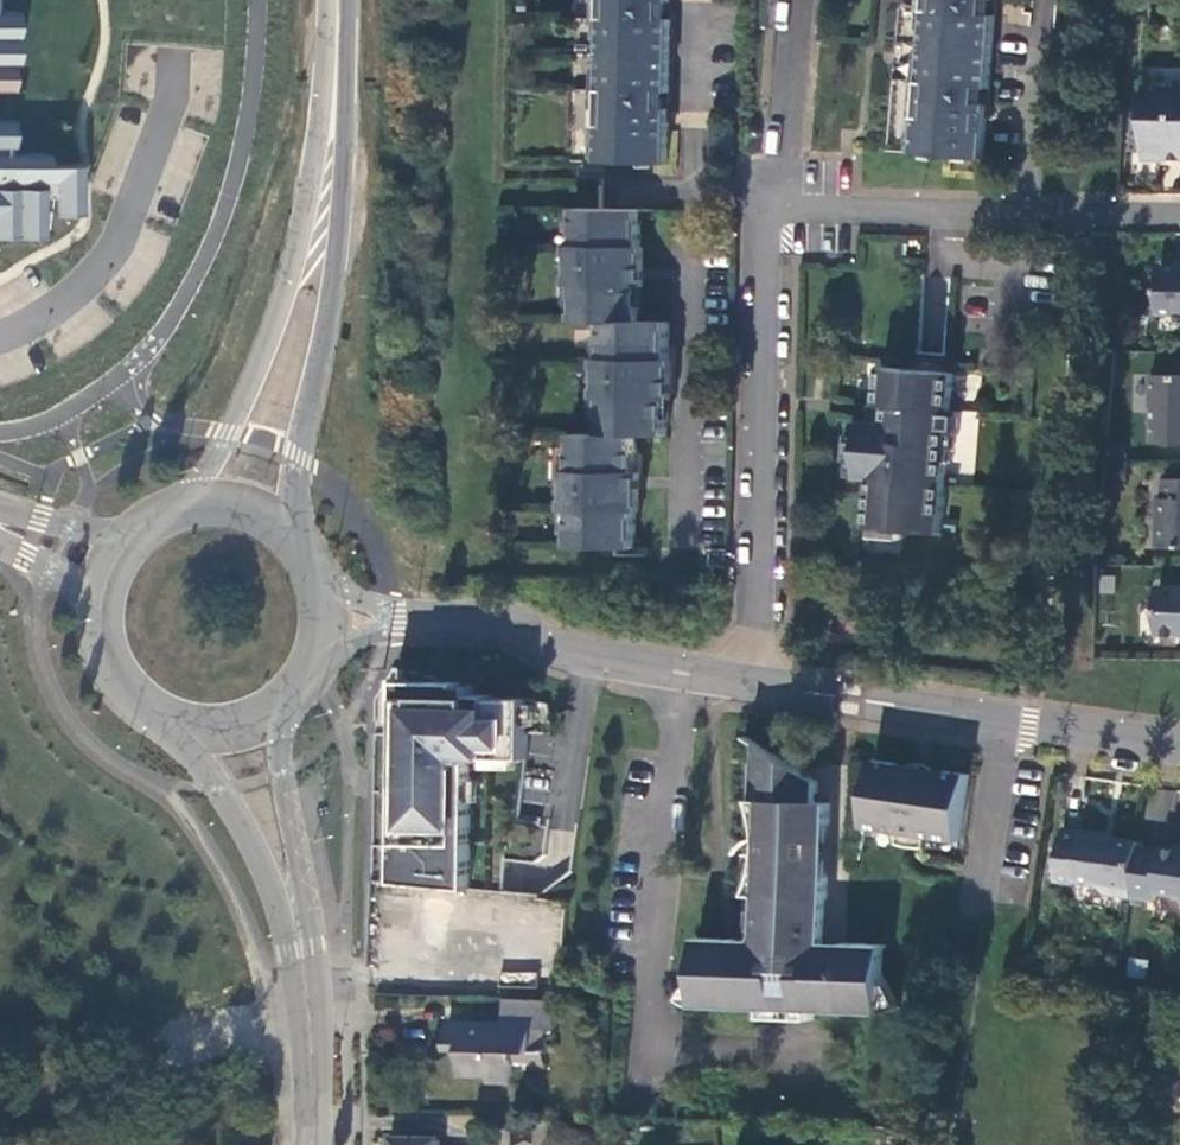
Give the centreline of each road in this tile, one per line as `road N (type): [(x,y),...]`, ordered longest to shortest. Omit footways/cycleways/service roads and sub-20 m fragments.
road 1 (residential): [(676,672),(647,1051),(796,1061)]
road 2 (residential): [(747,683),(778,197)]
road 3 (residential): [(747,683),(1179,746)]
road 4 (secondary): [(334,111),(274,327),(229,433),(178,502)]
road 5 (secondary): [(292,529),(335,273),(334,111)]
road 6 (secondary): [(167,728),(220,793),(304,951)]
road 7 (residential): [(426,618),(498,623),(553,648),(676,672)]
road 8 (residential): [(778,197),(1022,207)]
road 9 (secondary): [(304,951),(287,709)]
road 10 (residential): [(1022,207),(1036,6)]
road 11 (residential): [(778,197),(796,0)]
road 12 (secondary): [(310,1144),(304,951)]
road 13 (residential): [(1022,207),(1179,214)]
road 14 (secondary): [(91,614),(100,661),(126,702),(167,728)]
road 15 (secondary): [(167,728),(208,736),(250,730),(287,709)]
road 16 (residential): [(316,674),(365,641),(426,618)]
road 17 (tertiary): [(121,538),(0,513)]
road 18 (secondary): [(292,529),(258,507),(218,498),(178,502)]

